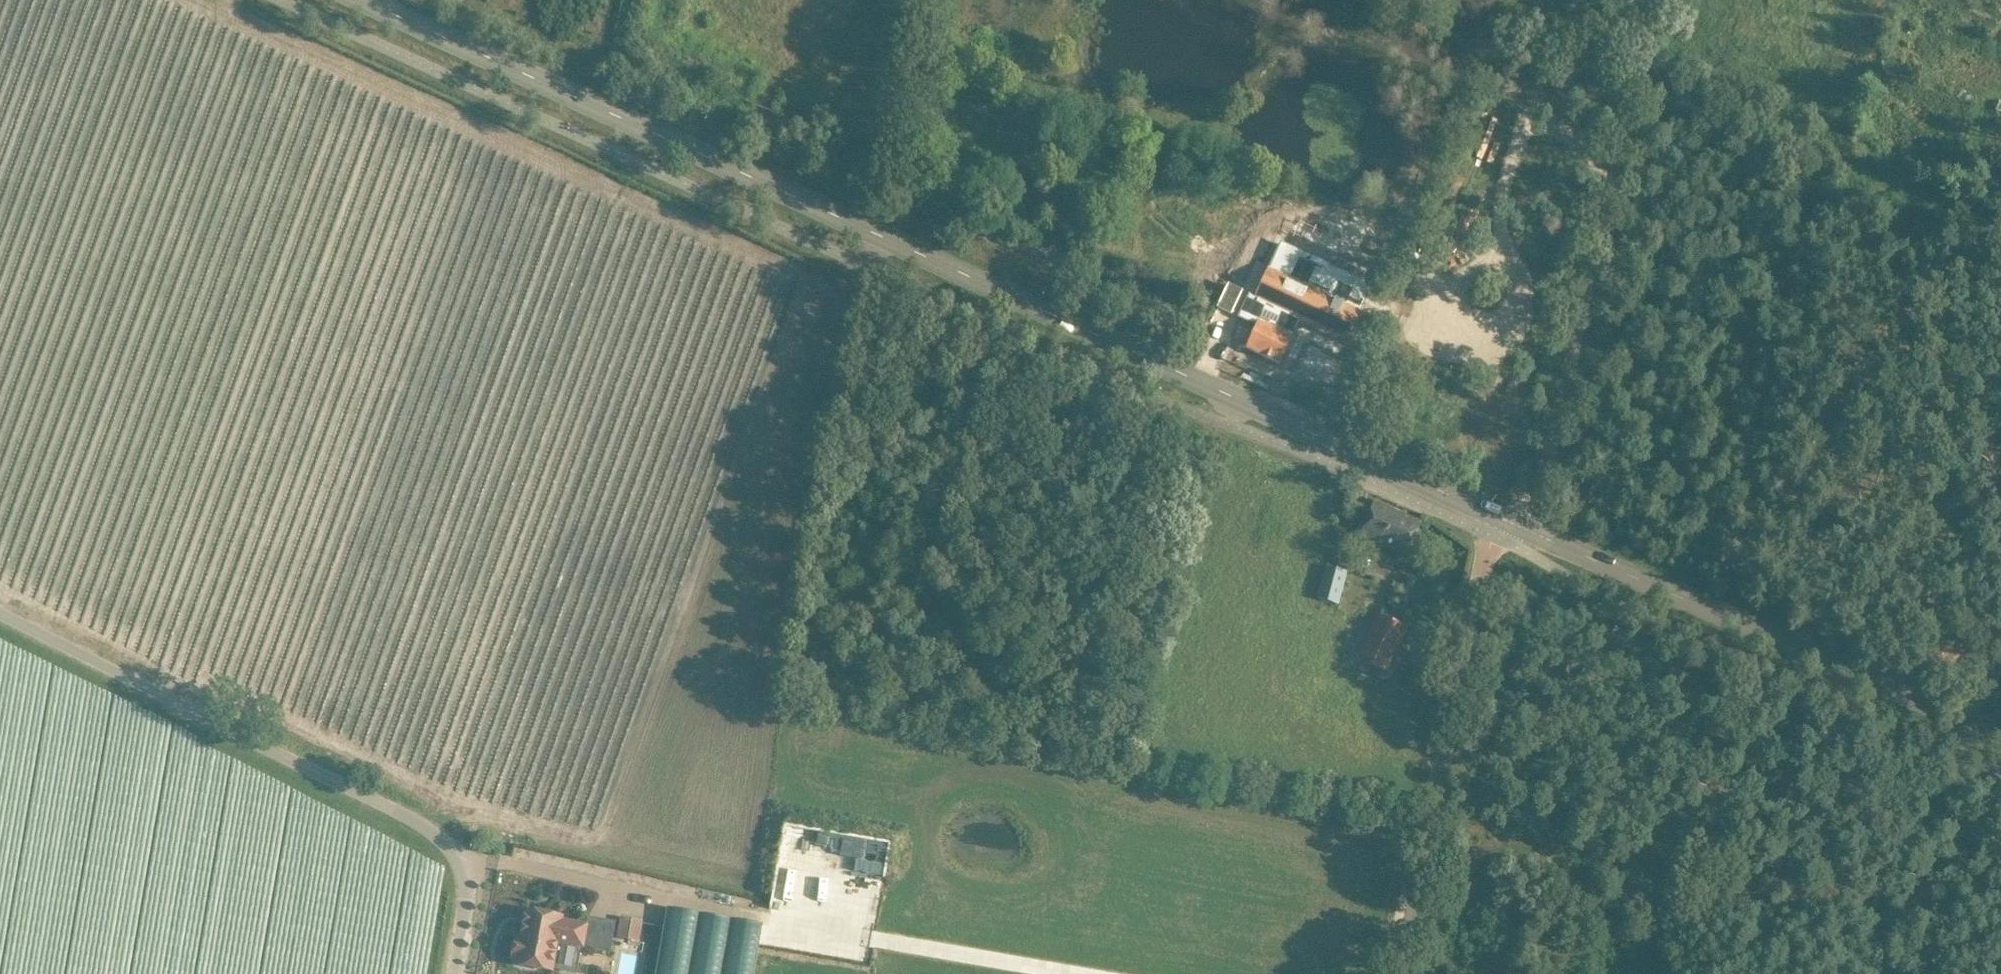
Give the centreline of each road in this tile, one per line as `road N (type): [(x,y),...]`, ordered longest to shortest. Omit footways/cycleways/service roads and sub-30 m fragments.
road 1 (tertiary): [(1506,520),(347,0)]
road 2 (unclassified): [(456,973),(472,888),(451,832),(408,796),(0,596)]
road 3 (tertiary): [(2000,733),(1506,520)]
road 4 (track): [(1506,520),(1631,0)]
road 5 (unclassified): [(1402,973),(1506,520)]

